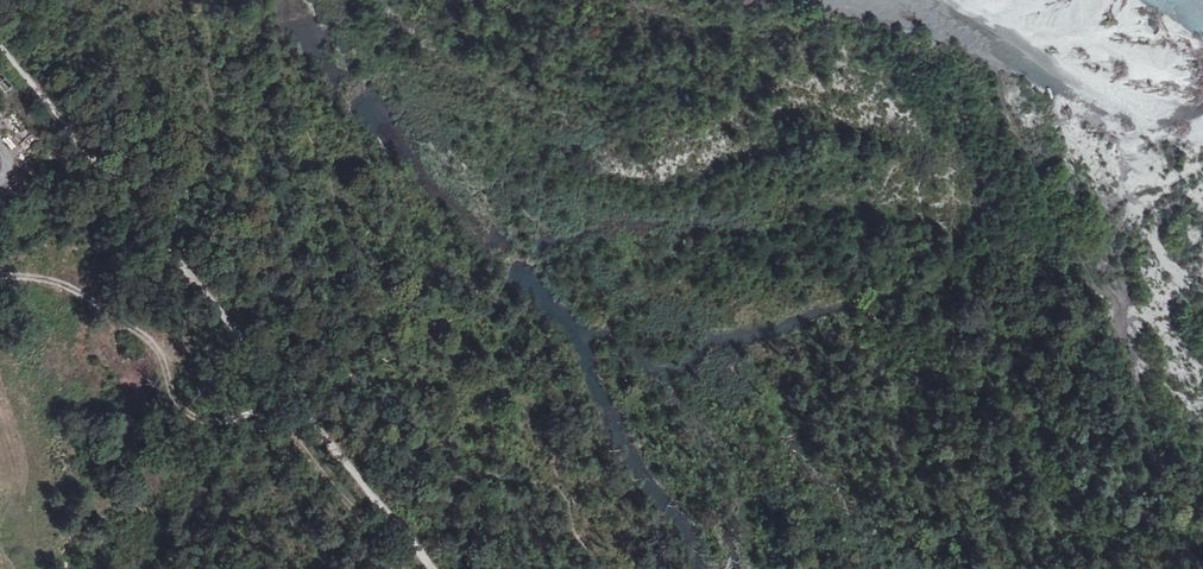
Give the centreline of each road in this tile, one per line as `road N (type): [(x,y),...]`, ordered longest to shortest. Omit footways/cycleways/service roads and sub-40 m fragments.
road 1 (track): [(0,45),(438,568)]

